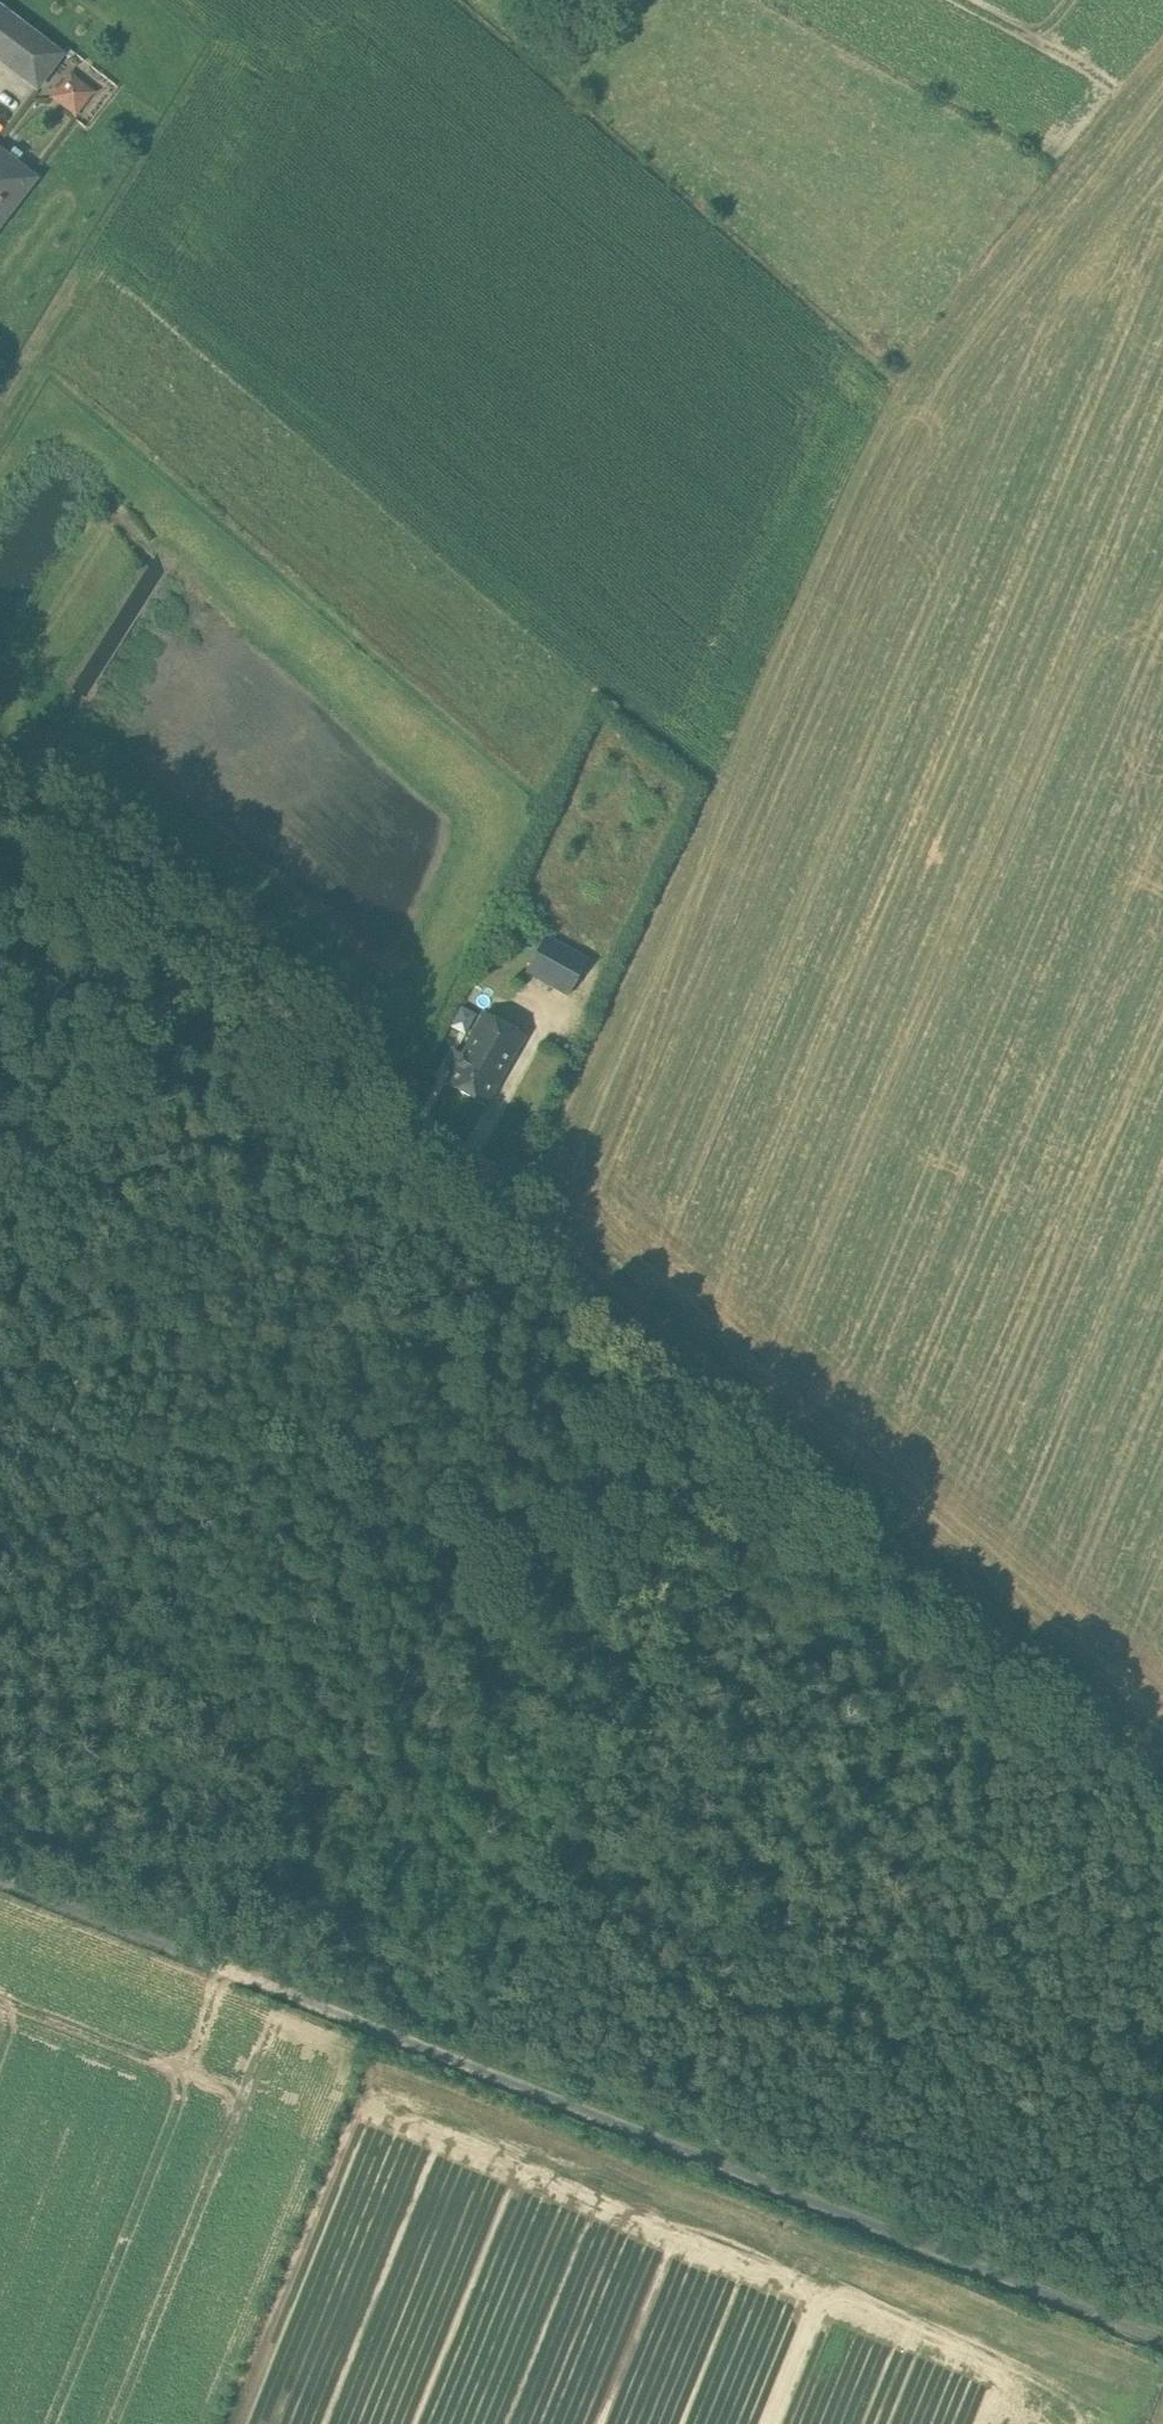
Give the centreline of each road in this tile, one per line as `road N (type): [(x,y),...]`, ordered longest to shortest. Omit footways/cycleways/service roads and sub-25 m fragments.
road 1 (unclassified): [(1162,1780),(604,1295),(0,795)]
road 2 (track): [(0,1878),(1162,2338)]

